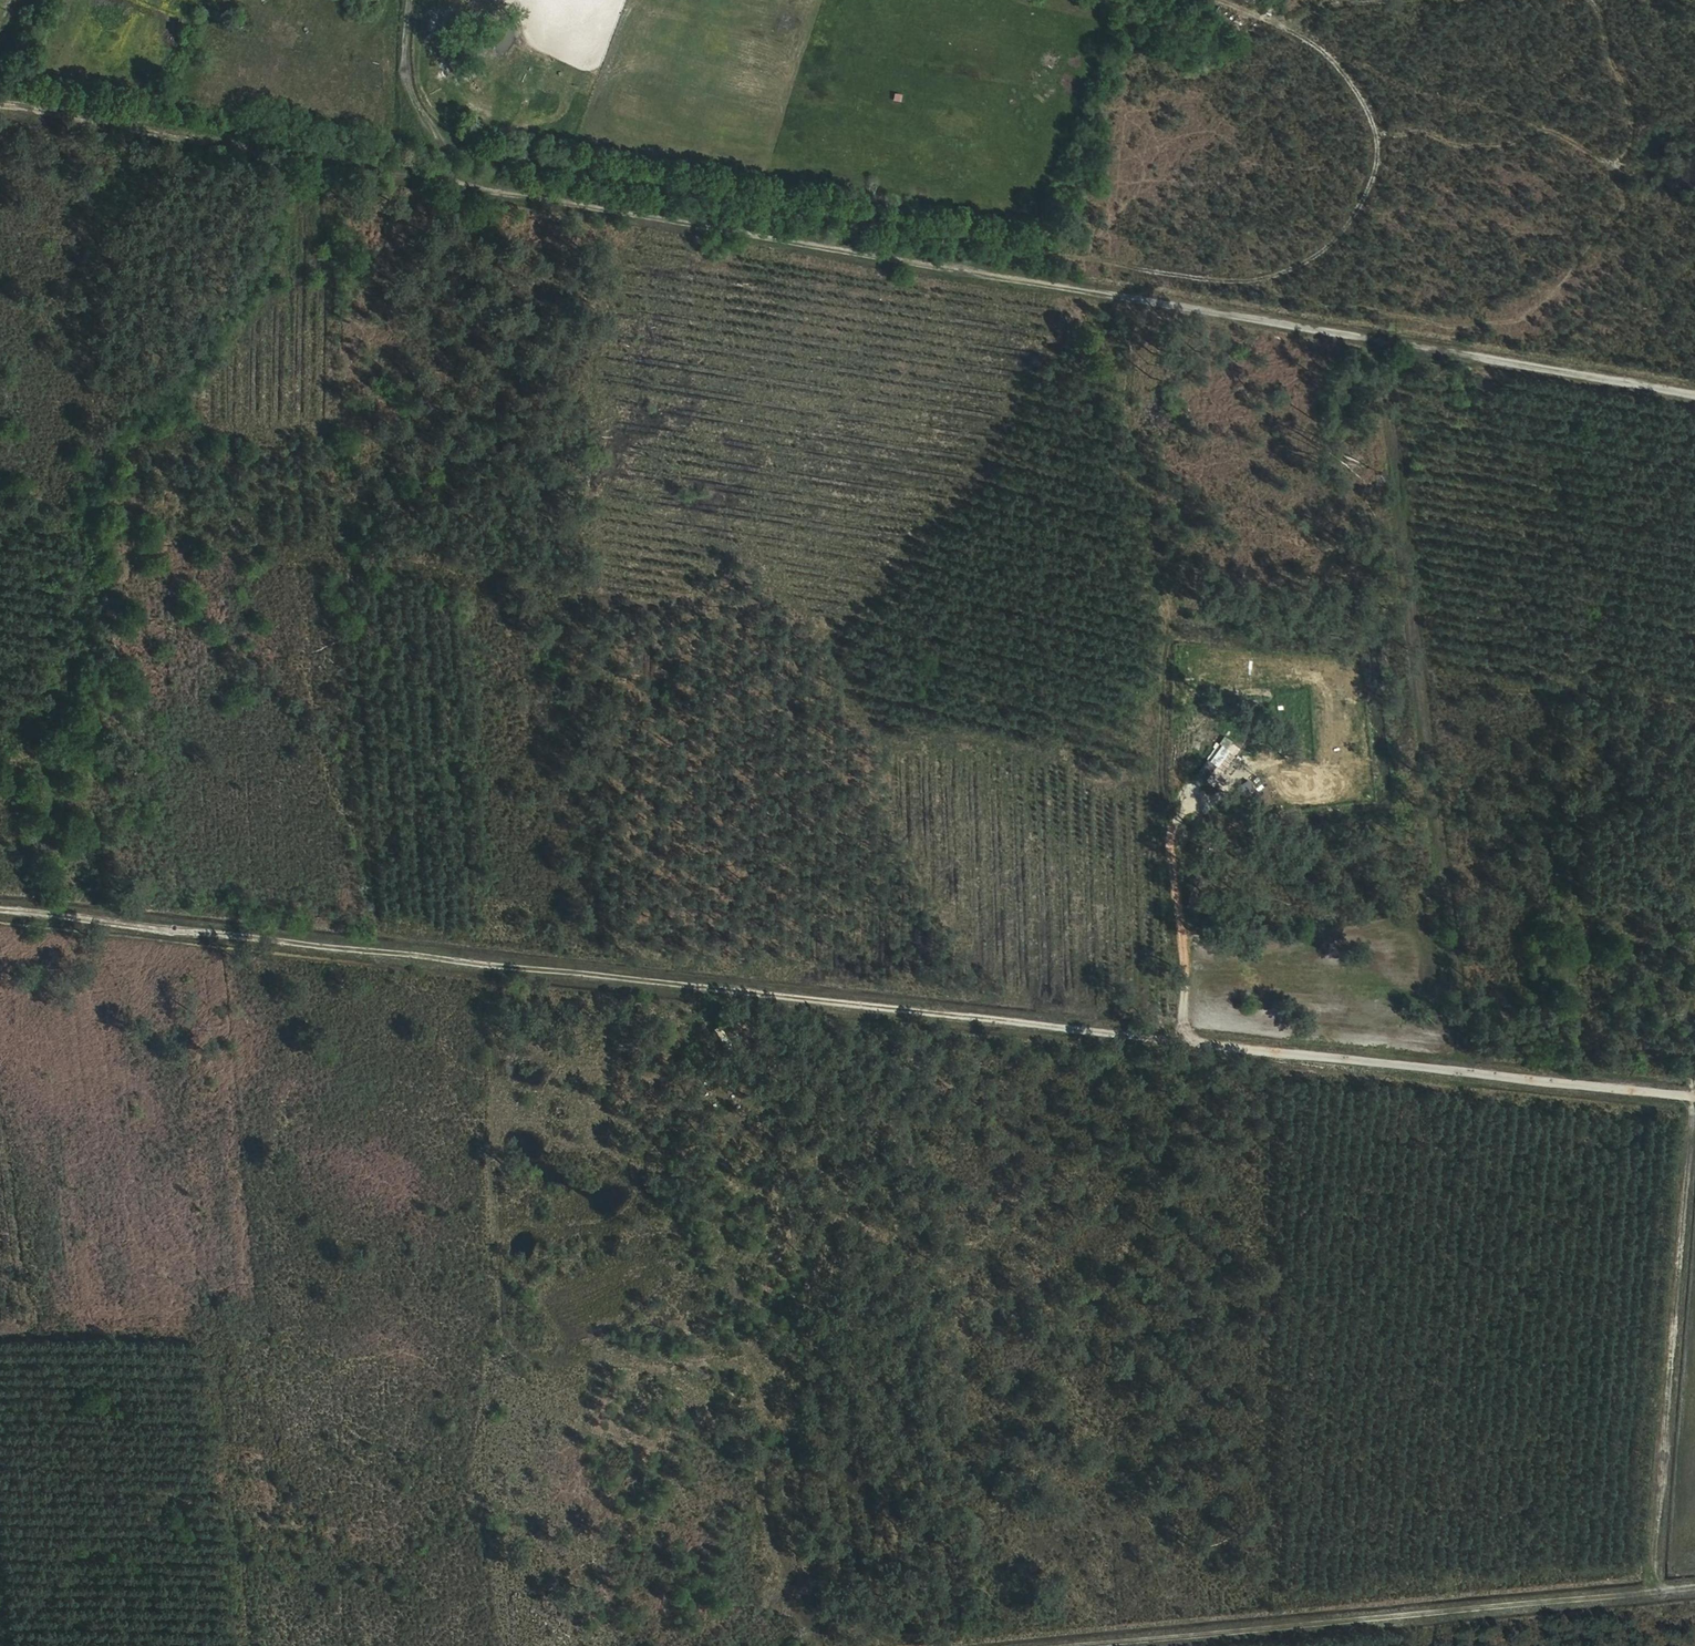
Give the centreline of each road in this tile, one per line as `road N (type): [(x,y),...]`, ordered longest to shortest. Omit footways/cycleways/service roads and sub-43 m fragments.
road 1 (track): [(1694,394),(0,106)]
road 2 (track): [(0,910),(1694,1098)]
road 3 (track): [(1694,1589),(1059,1645)]

